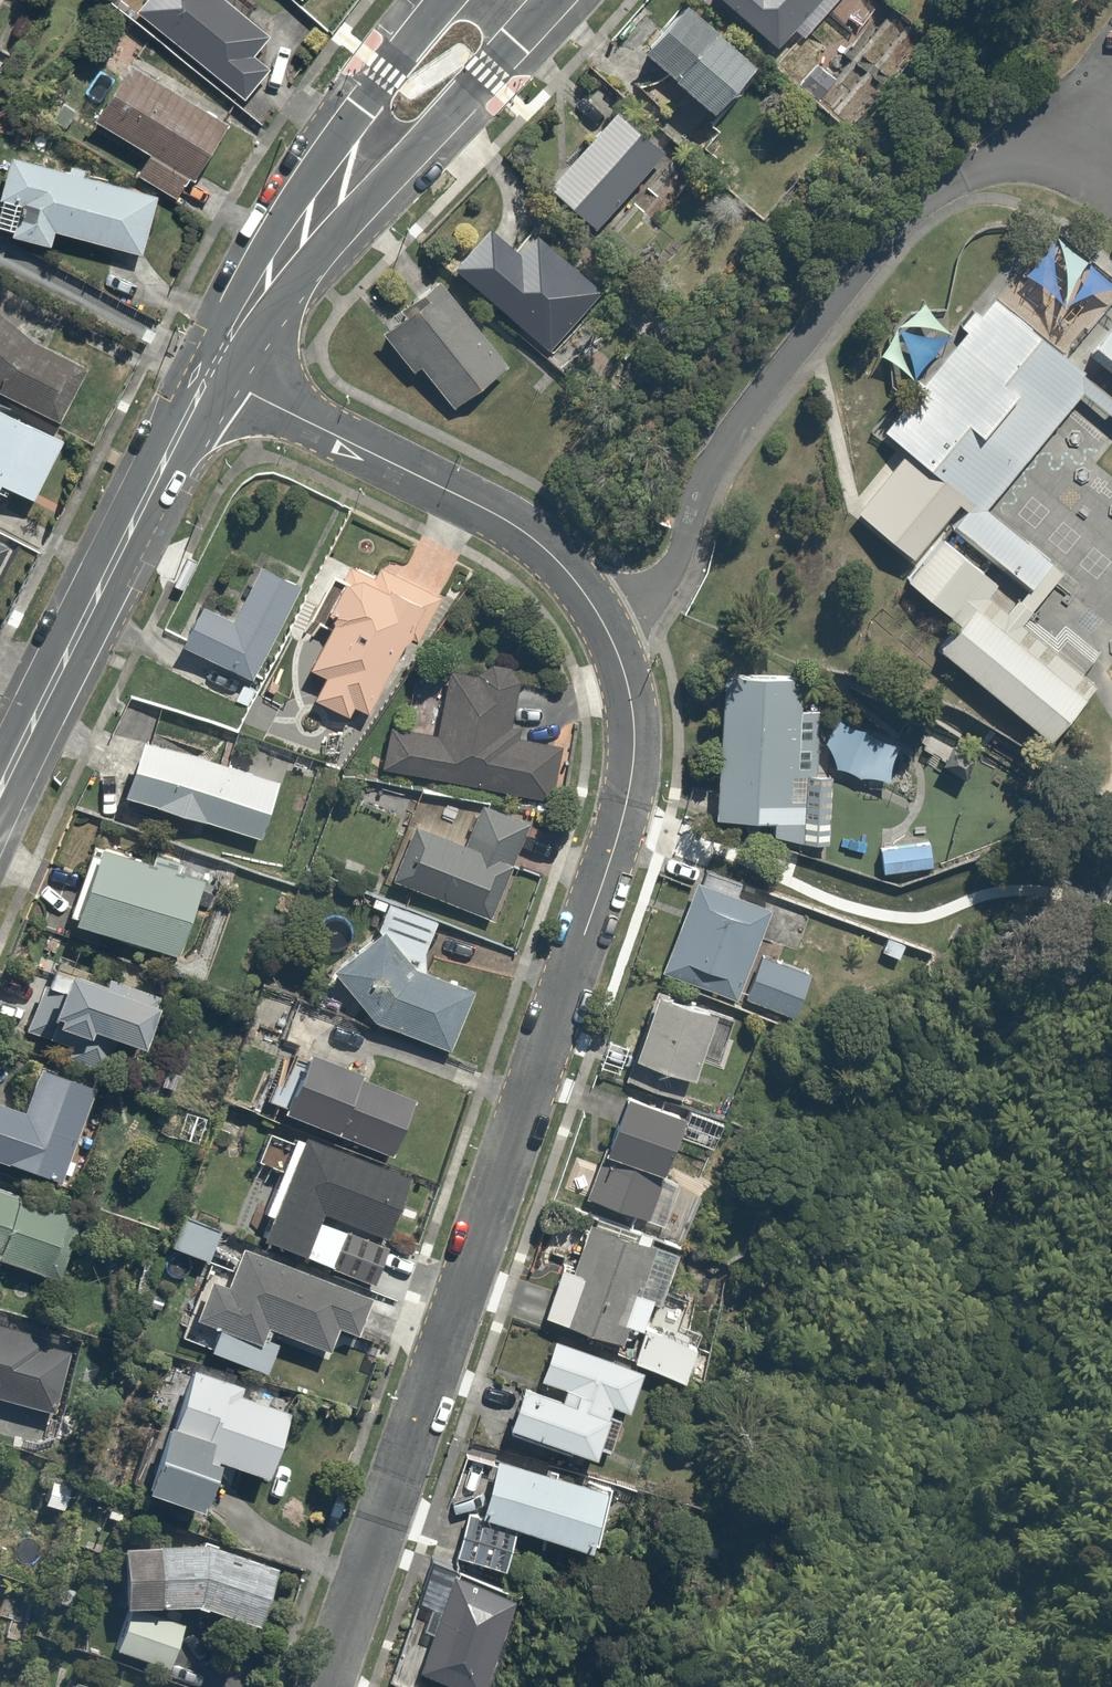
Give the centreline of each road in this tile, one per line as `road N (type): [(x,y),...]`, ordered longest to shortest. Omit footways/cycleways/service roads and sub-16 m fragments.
road 1 (residential): [(212,371),(543,547),(598,615),(632,706),(628,797),(616,839),(327,1686)]
road 2 (tertiary): [(212,371),(0,791)]
road 3 (tertiary): [(551,0),(331,237),(271,276)]
road 4 (tertiary): [(271,276),(286,213),(446,0)]

